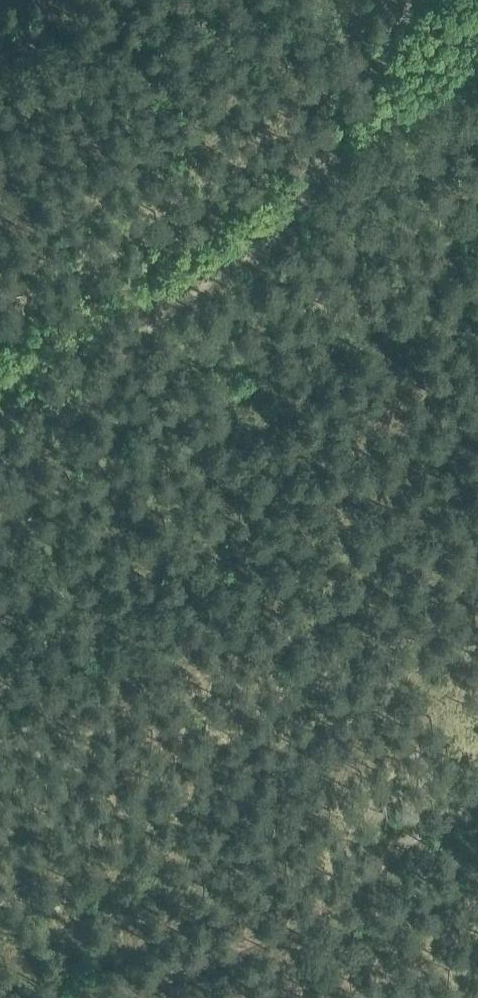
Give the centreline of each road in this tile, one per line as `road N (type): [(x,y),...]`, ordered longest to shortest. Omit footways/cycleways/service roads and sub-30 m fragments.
road 1 (track): [(416,0),(396,35),(103,363),(0,452)]
road 2 (track): [(109,997),(265,921),(331,924),(477,795)]
road 3 (track): [(0,51),(65,40),(186,0)]

